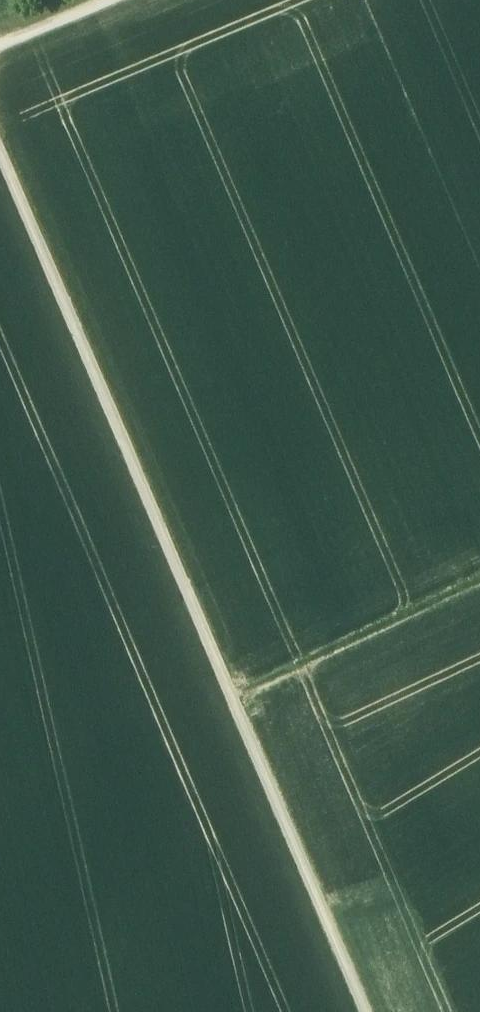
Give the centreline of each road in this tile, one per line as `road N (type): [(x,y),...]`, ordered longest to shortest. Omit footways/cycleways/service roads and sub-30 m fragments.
road 1 (track): [(0,142),(371,1011)]
road 2 (track): [(240,694),(479,580)]

